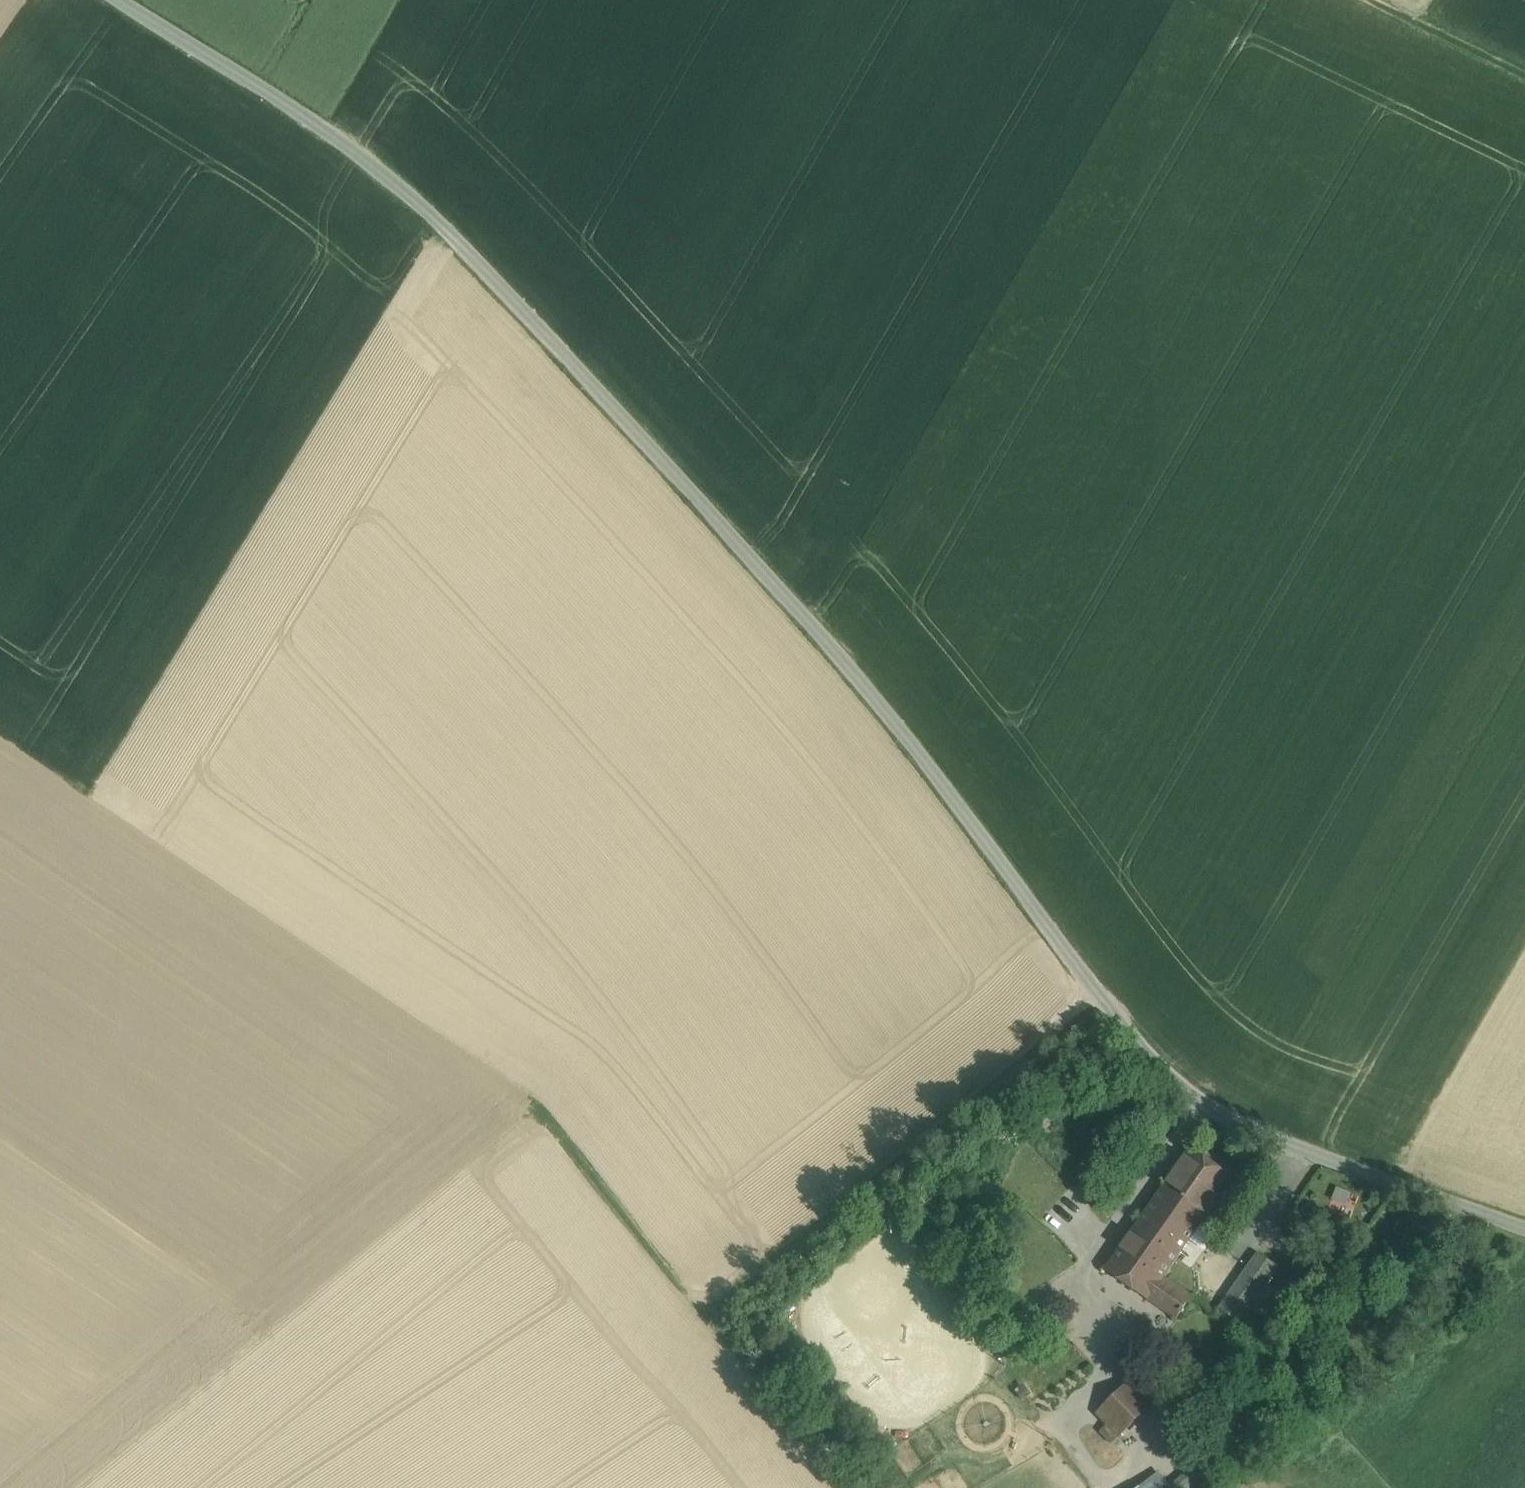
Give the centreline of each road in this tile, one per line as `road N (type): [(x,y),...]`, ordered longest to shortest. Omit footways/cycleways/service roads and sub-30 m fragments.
road 1 (unclassified): [(1524,1227),(1199,1105),(1151,1061),(845,663),(444,227),(354,150),(119,0)]
road 2 (track): [(1102,999),(703,1319),(529,1103)]

